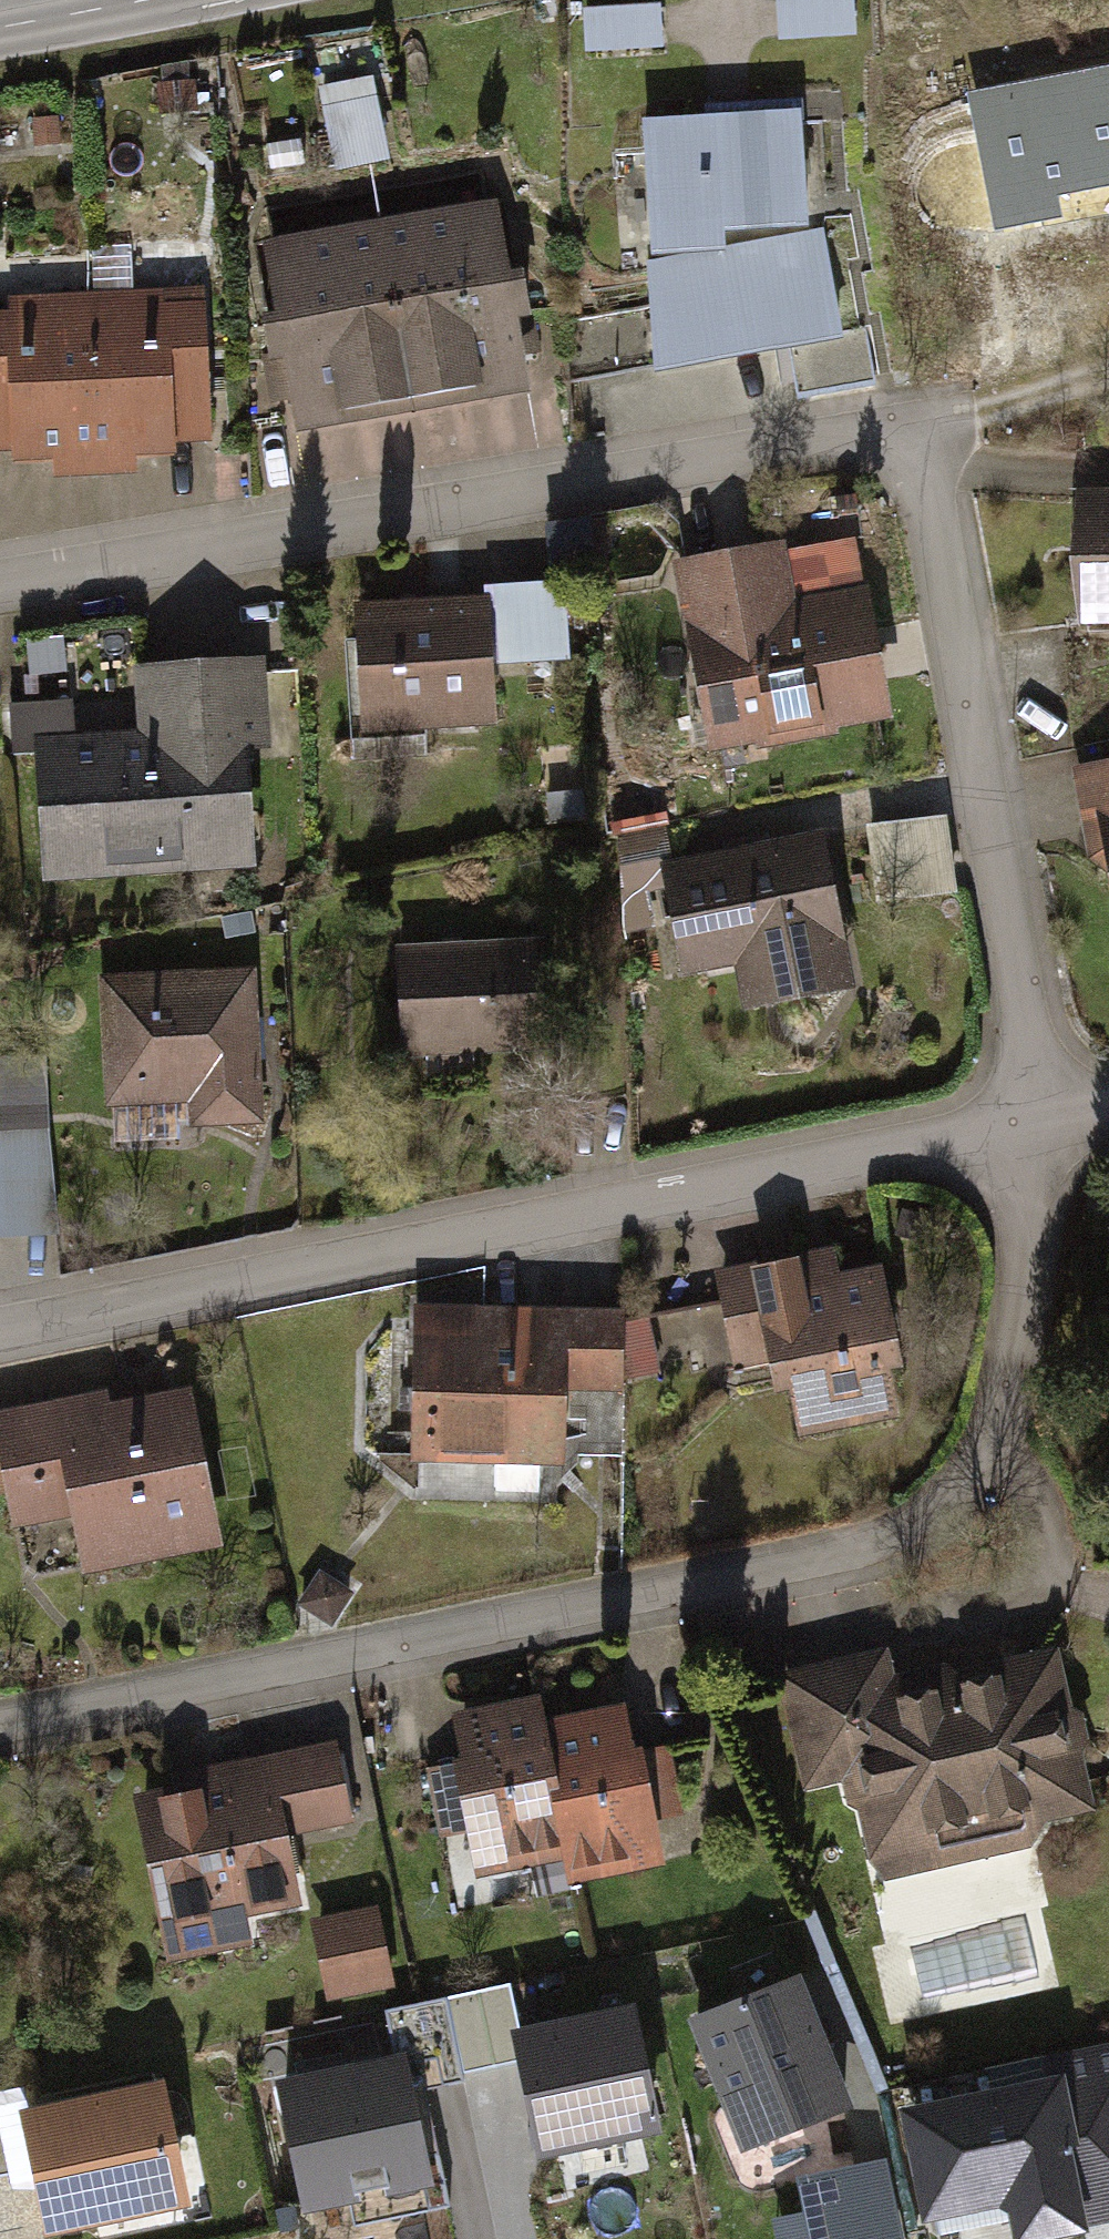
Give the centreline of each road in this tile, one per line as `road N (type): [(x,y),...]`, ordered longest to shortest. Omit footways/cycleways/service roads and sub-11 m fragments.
road 1 (residential): [(1039,1123),(927,497),(880,448),(807,446),(0,593)]
road 2 (residential): [(1039,1123),(983,1406),(932,1505),(816,1561),(0,1734)]
road 3 (residential): [(1039,1123),(0,1337)]

